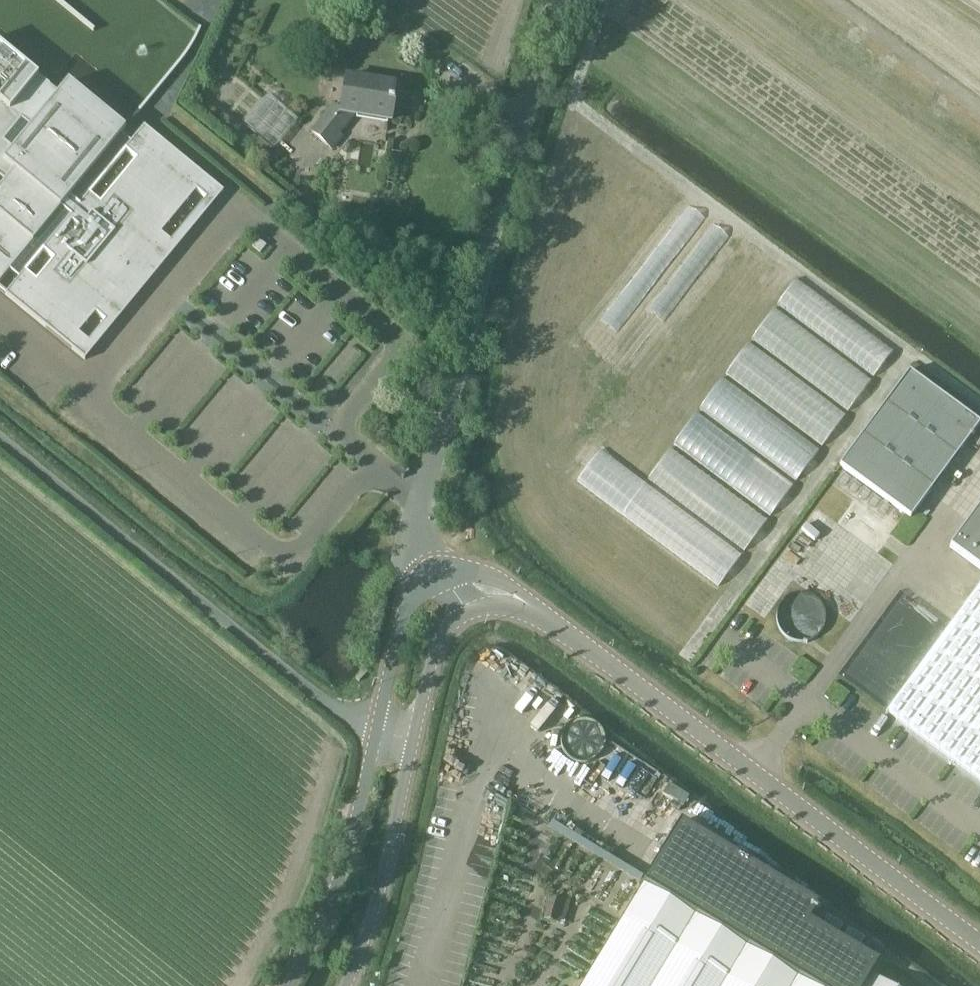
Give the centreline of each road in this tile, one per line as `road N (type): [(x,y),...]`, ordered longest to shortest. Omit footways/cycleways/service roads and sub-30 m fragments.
road 1 (residential): [(434,570),(417,531),(559,0)]
road 2 (residential): [(546,615),(979,942)]
road 3 (residential): [(434,570),(403,599),(334,877),(286,985)]
road 4 (residential): [(344,985),(368,938),(439,642),(462,613)]
road 5 (track): [(979,108),(832,0)]
road 6 (residential): [(546,615),(491,575),(434,570)]

